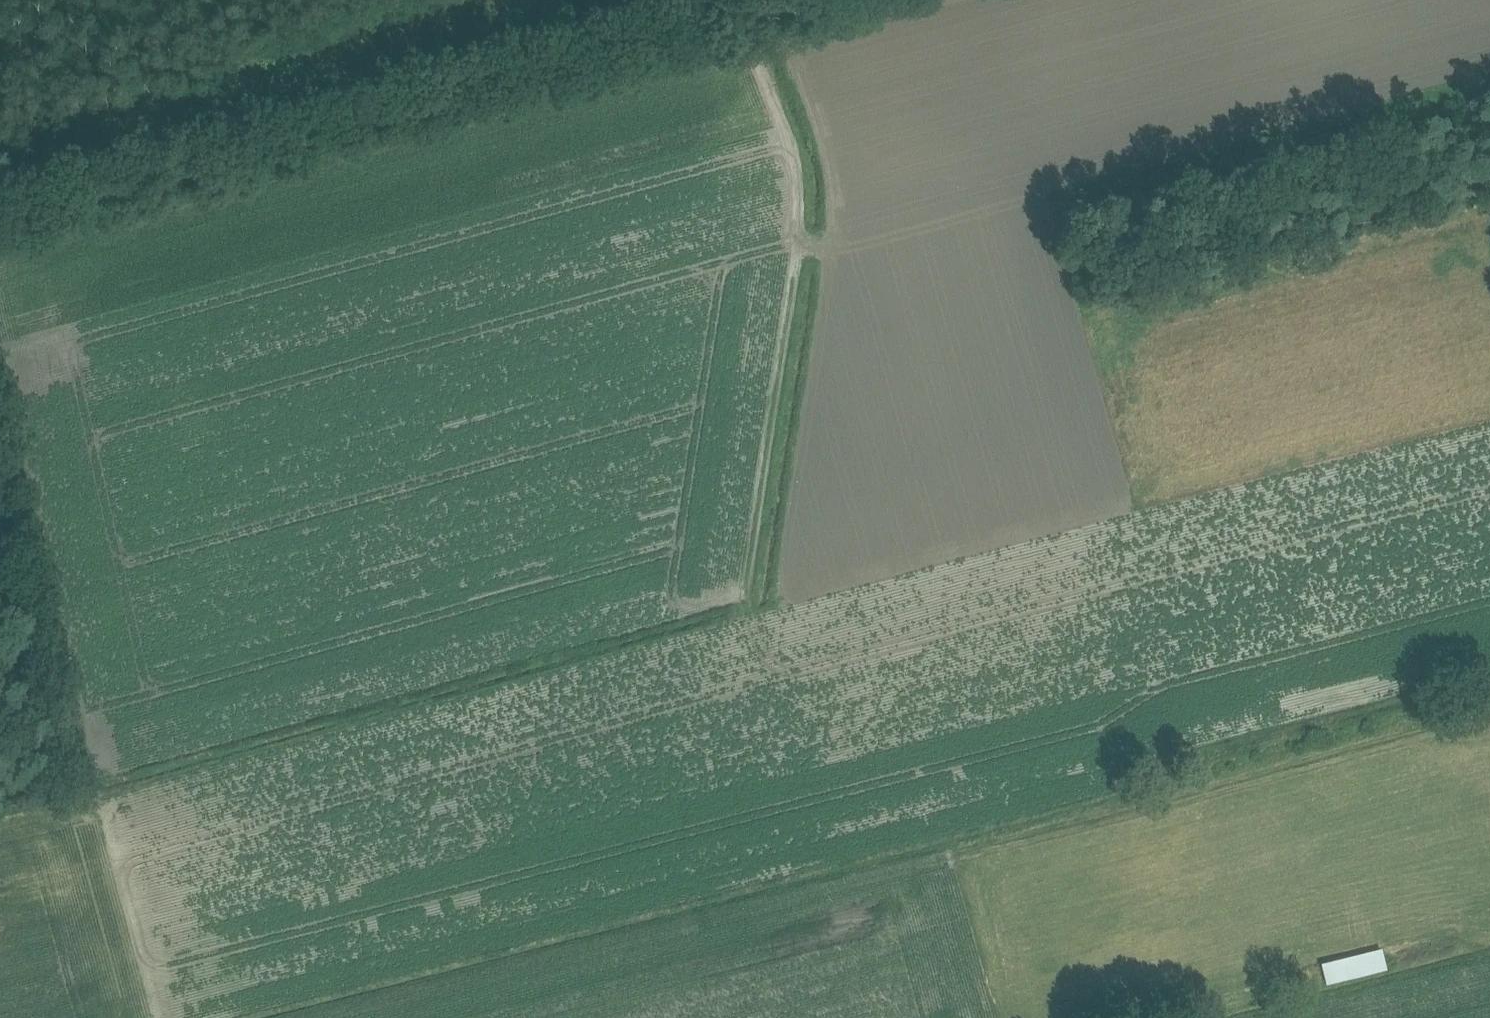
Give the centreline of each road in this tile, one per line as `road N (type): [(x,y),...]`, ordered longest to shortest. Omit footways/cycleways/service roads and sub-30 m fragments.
road 1 (track): [(0,223),(810,0)]

